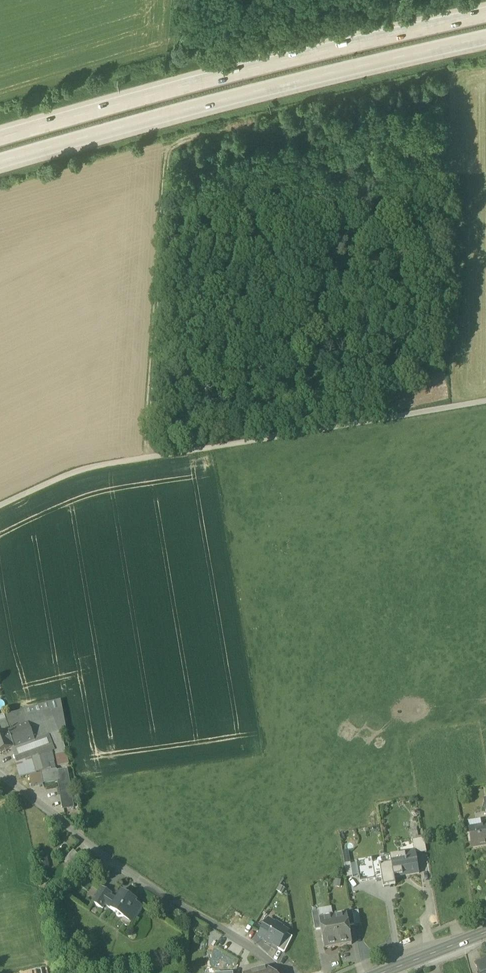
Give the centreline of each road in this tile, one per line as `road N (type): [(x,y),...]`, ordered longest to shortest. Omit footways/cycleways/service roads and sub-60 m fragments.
road 1 (motorway): [(0,163),(485,37)]
road 2 (motorway): [(485,14),(0,135)]
road 3 (track): [(0,507),(82,469),(485,401)]
road 4 (residential): [(281,972),(253,947),(118,866),(0,771)]
road 5 (track): [(145,458),(164,146)]

